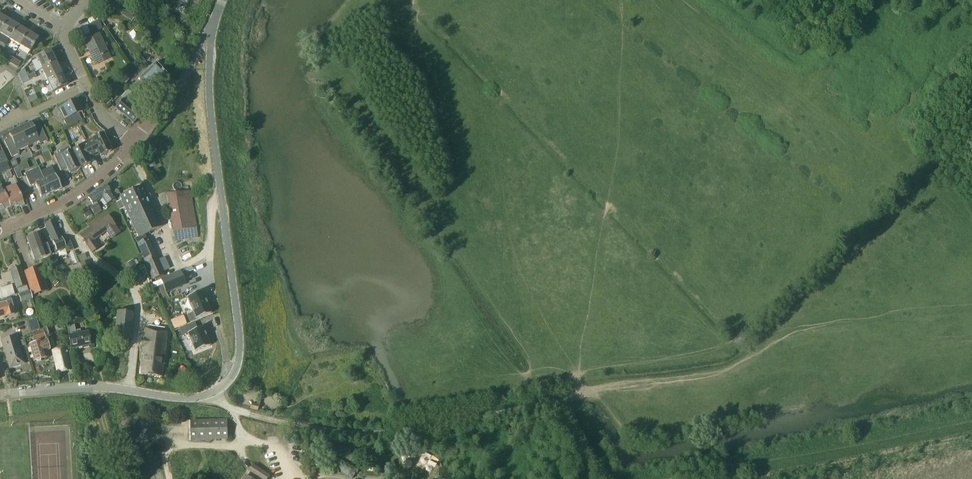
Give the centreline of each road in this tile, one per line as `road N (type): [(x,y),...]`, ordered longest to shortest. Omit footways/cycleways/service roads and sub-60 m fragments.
road 1 (tertiary): [(0,395),(95,387),(197,398),(225,385),(236,371),(241,341),(210,105),(211,32)]
road 2 (track): [(568,399),(712,375),(771,352),(848,277),(971,198)]
road 3 (track): [(250,414),(370,432),(568,399)]
road 4 (residential): [(0,231),(85,189),(134,144)]
road 5 (residential): [(134,144),(211,32)]

